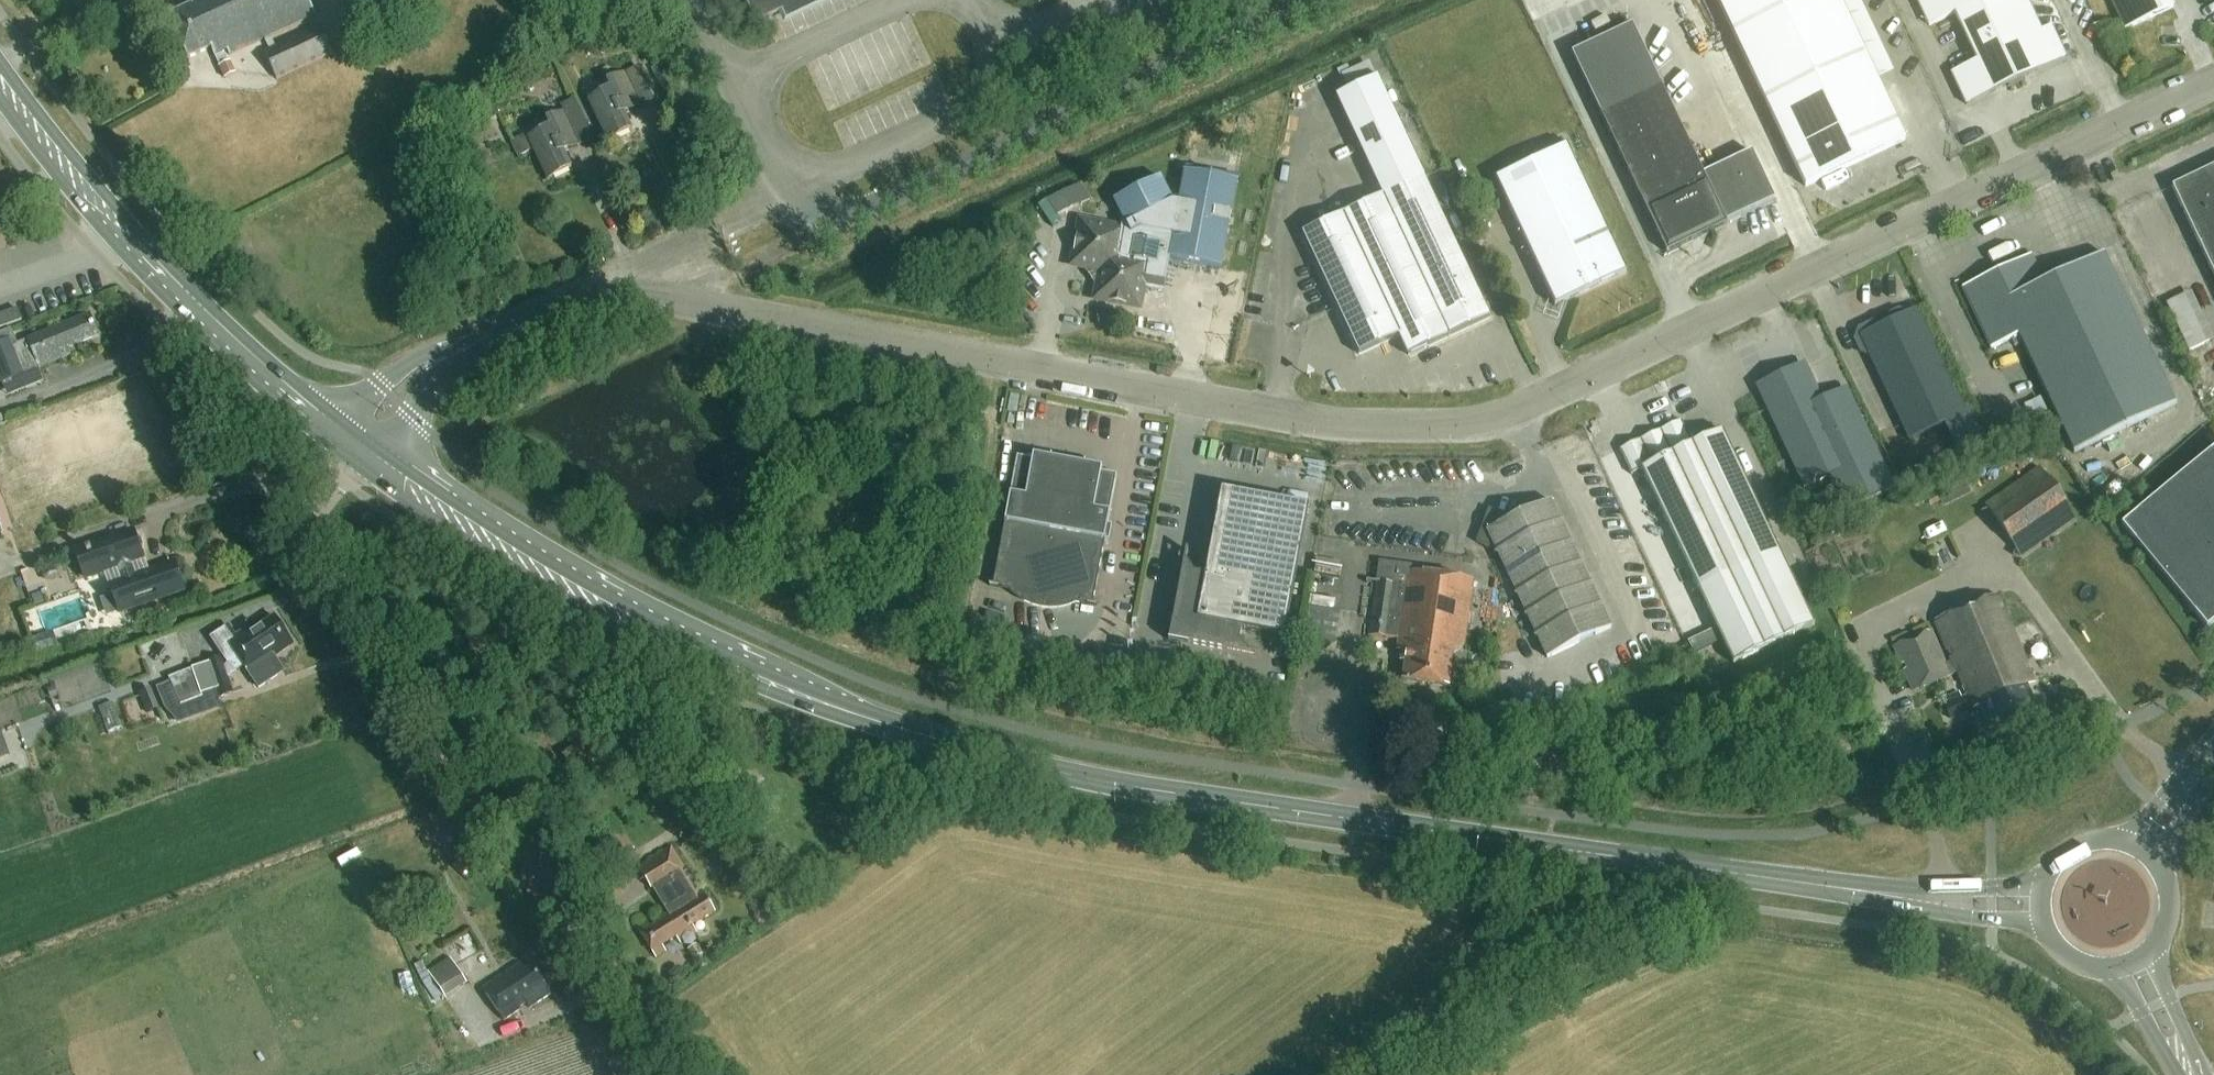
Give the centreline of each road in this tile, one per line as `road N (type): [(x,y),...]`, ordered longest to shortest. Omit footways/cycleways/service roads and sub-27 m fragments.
road 1 (unclassified): [(358,445),(431,364),(605,281),(1331,423),(1467,422),(1549,396),(2213,75)]
road 2 (secondary): [(1549,846),(1075,776),(821,700),(731,662),(501,542),(358,445)]
road 3 (unclassified): [(677,1074),(313,529),(358,445)]
road 4 (secondary): [(358,445),(261,373),(193,305),(107,215),(0,79)]
road 5 (secondary): [(1872,892),(1549,846)]
road 6 (unclassified): [(1405,1074),(1497,1007),(1515,982),(1549,846)]
road 7 (secondary): [(1872,892),(1916,909),(2044,925)]
road 8 (secondary): [(2043,885),(1872,892)]
road 9 (secondary): [(2213,738),(2119,841)]
road 10 (secondary): [(2199,1074),(2151,952)]
road 11 (secondary): [(2112,969),(2176,1074)]

